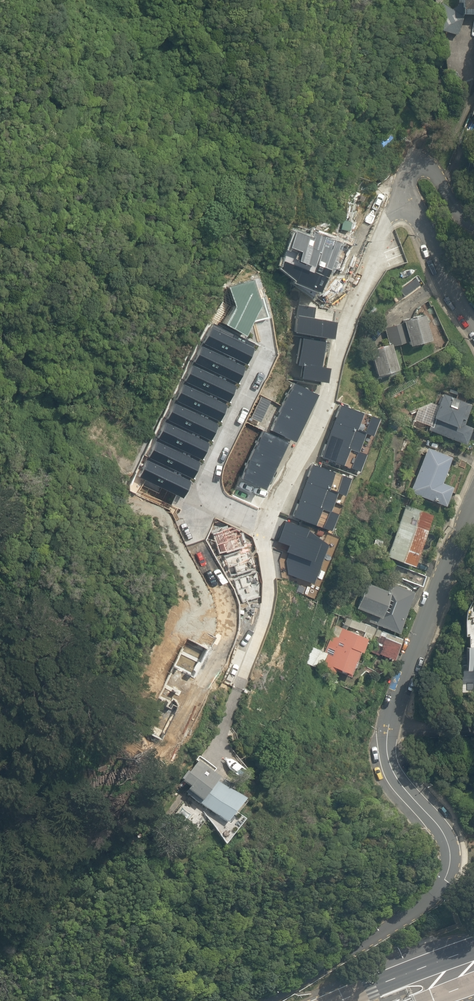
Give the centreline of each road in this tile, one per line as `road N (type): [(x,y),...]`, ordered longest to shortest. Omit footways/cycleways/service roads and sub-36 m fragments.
road 1 (residential): [(269,1000),(417,914),(446,873),(444,836),(390,772),(385,722),(433,592),(473,509)]
road 2 (residential): [(400,199),(361,281),(324,412),(270,509),(270,596),(238,688)]
road 3 (residential): [(473,326),(400,199)]
road 4 (residential): [(400,199),(404,176),(424,168),(442,185),(453,213),(473,225)]

